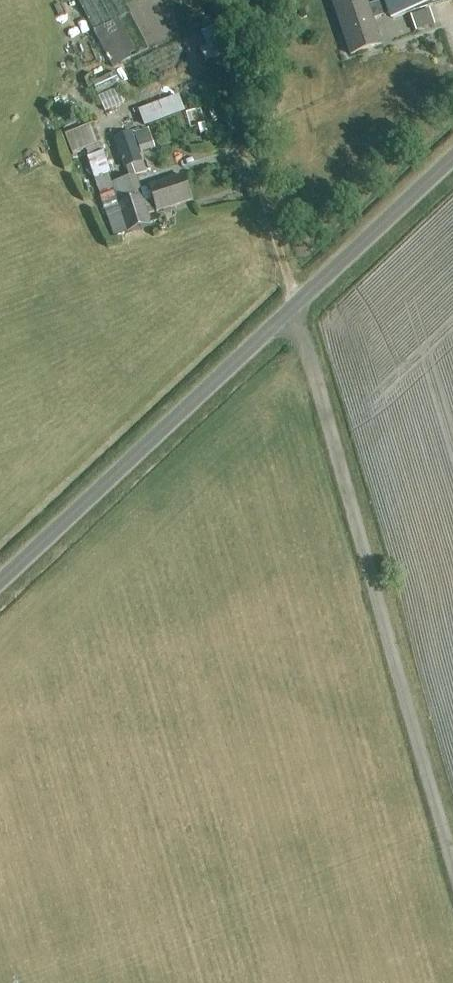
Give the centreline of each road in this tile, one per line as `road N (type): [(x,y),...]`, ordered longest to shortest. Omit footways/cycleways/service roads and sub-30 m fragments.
road 1 (track): [(231,78),(452,849)]
road 2 (unclassified): [(0,583),(452,159)]

